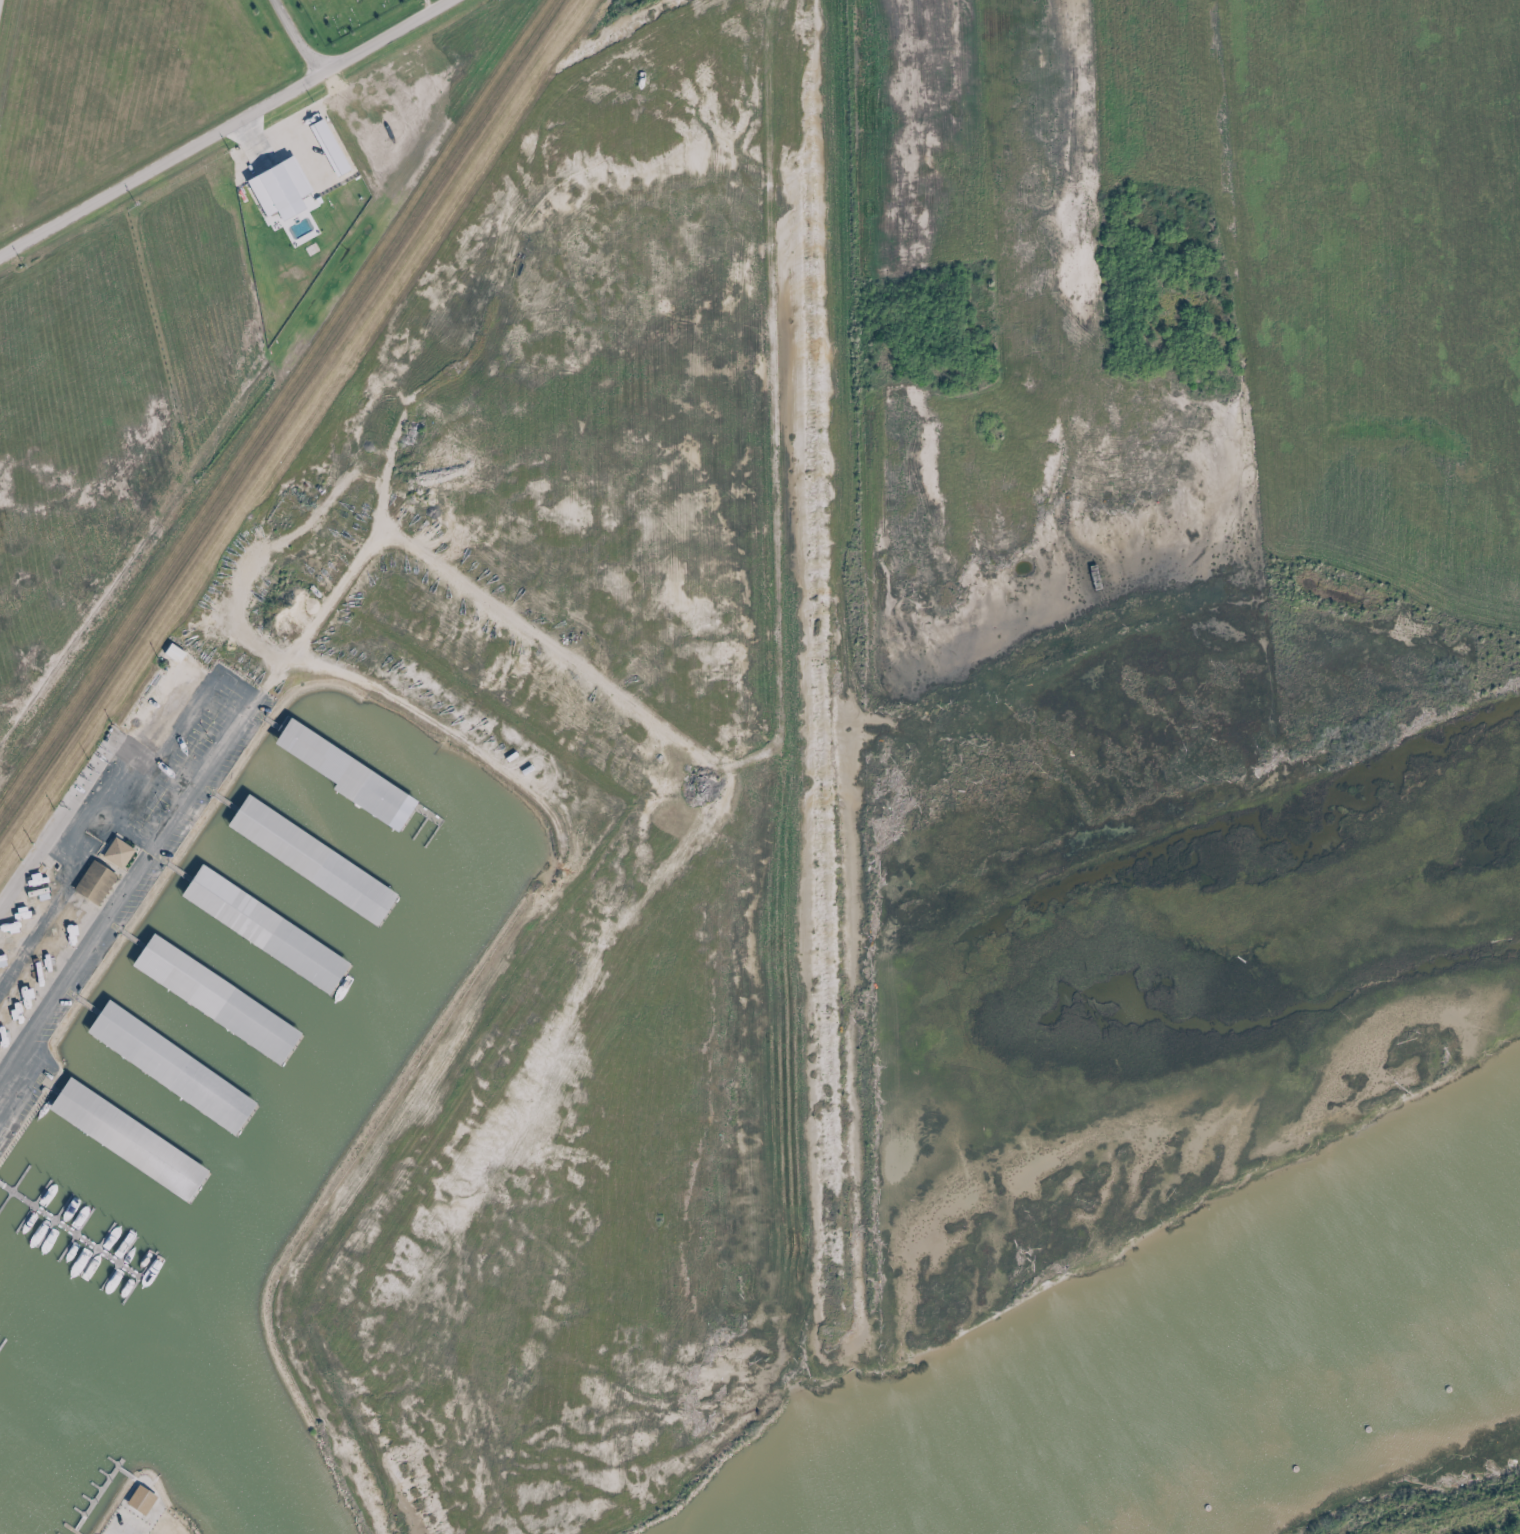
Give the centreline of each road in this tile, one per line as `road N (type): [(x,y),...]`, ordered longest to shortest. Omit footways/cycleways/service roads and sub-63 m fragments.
road 1 (residential): [(0,257),(446,0)]

